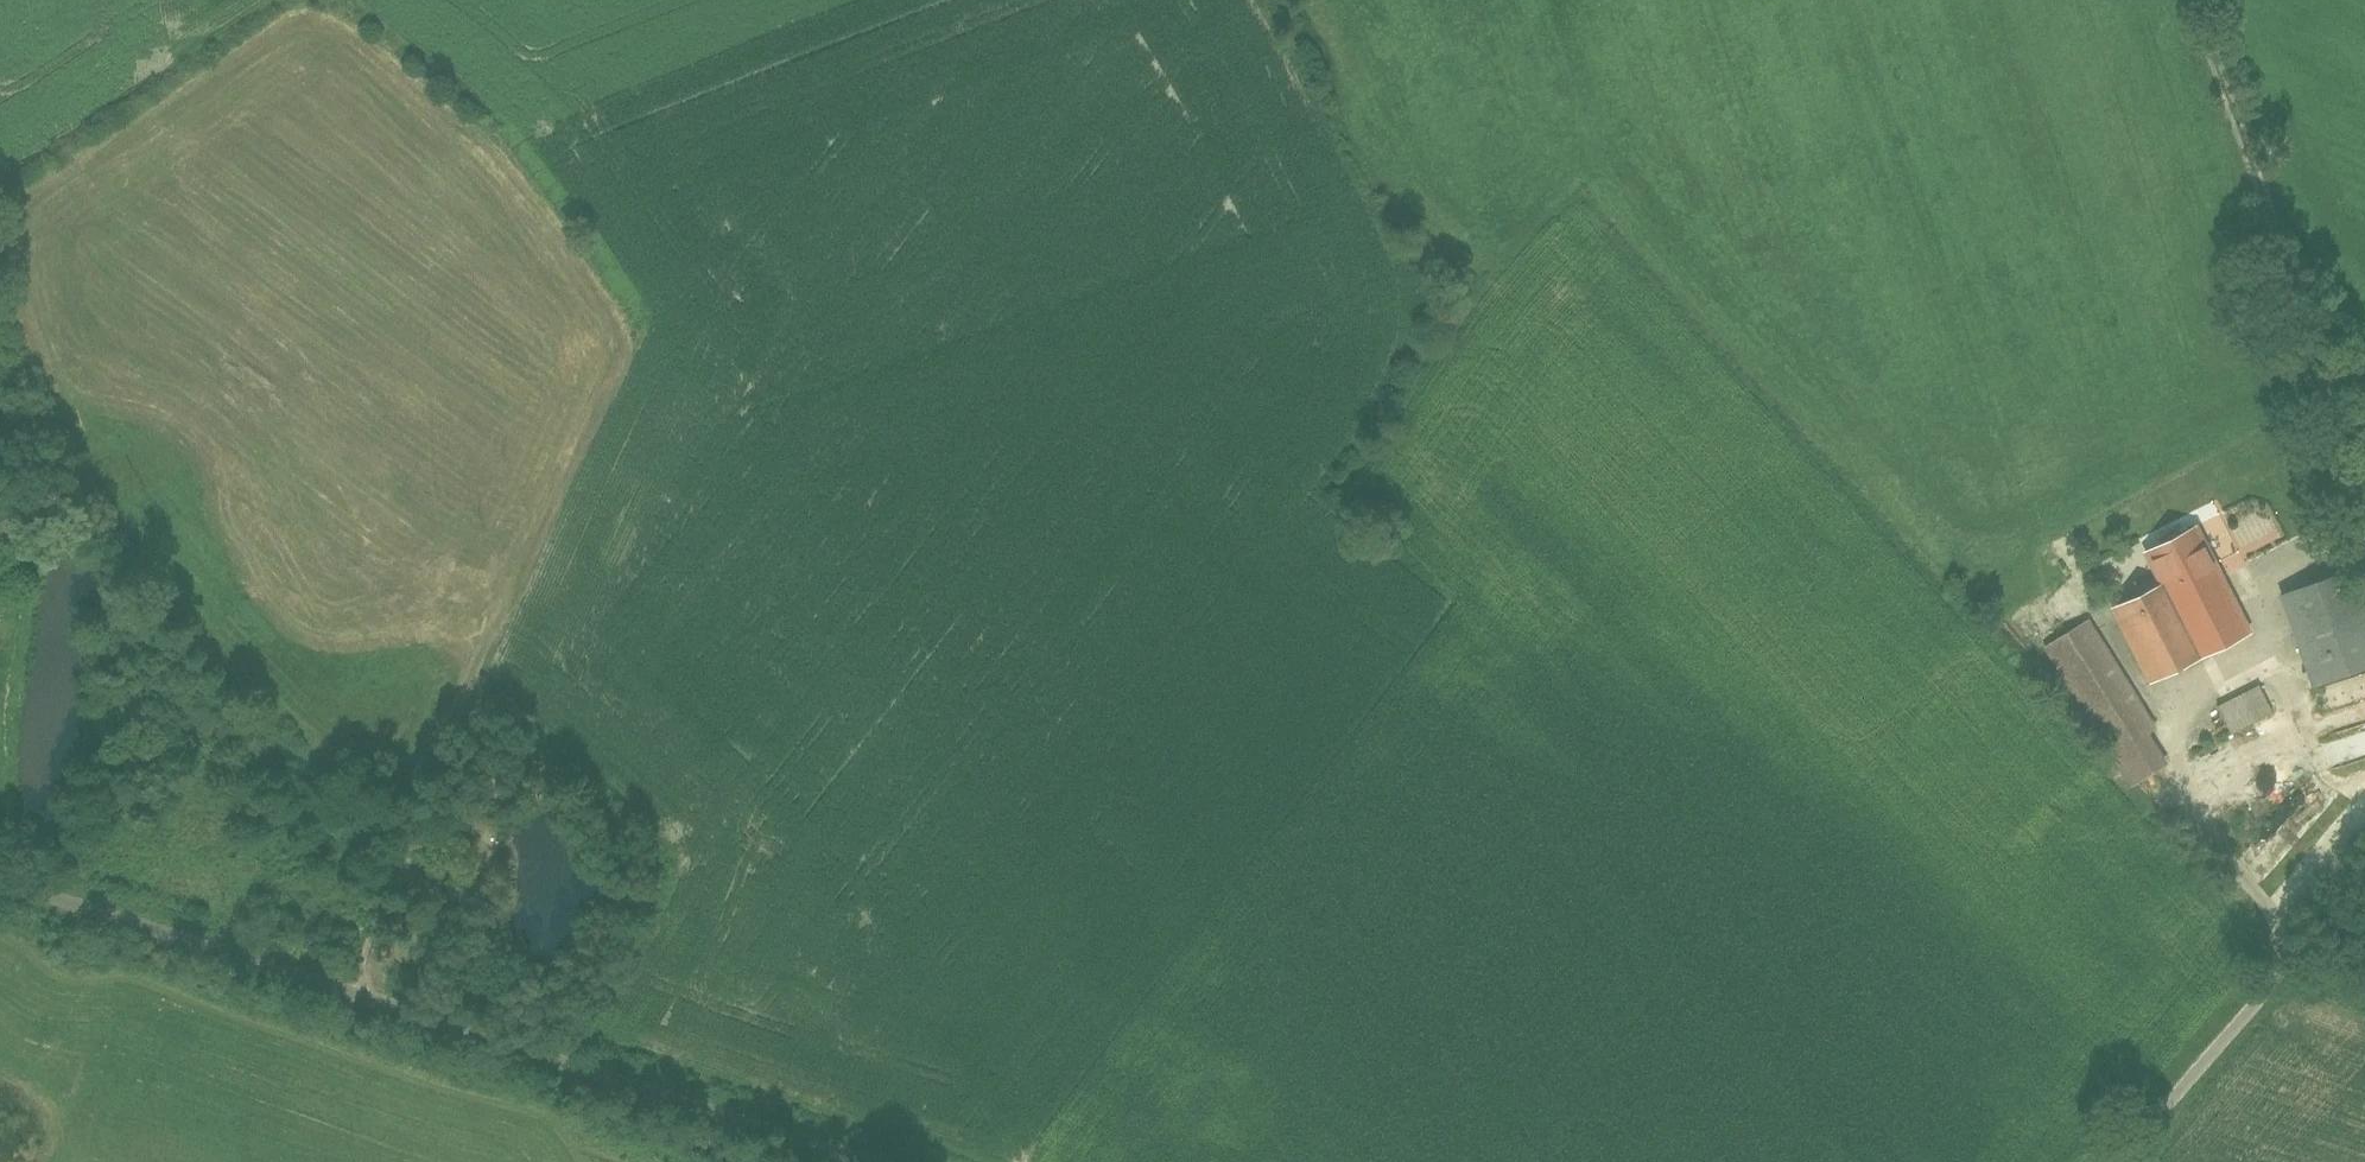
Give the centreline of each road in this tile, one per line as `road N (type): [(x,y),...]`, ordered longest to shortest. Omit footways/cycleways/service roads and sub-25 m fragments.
road 1 (residential): [(855,1161),(0,887)]
road 2 (track): [(2199,0),(2364,505)]
road 3 (residential): [(2364,889),(2138,1161)]

